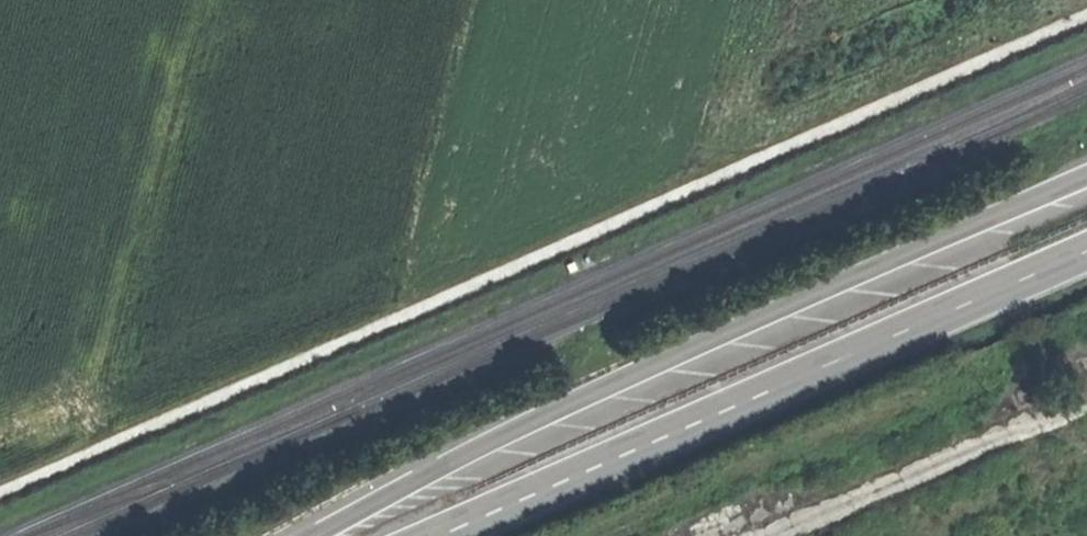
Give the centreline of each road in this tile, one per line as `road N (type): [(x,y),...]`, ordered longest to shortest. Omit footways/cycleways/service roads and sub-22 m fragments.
road 1 (secondary): [(962,229),(656,361),(308,535)]
road 2 (trunk): [(441,535),(1086,250)]
road 3 (trunk): [(1086,175),(962,229)]

